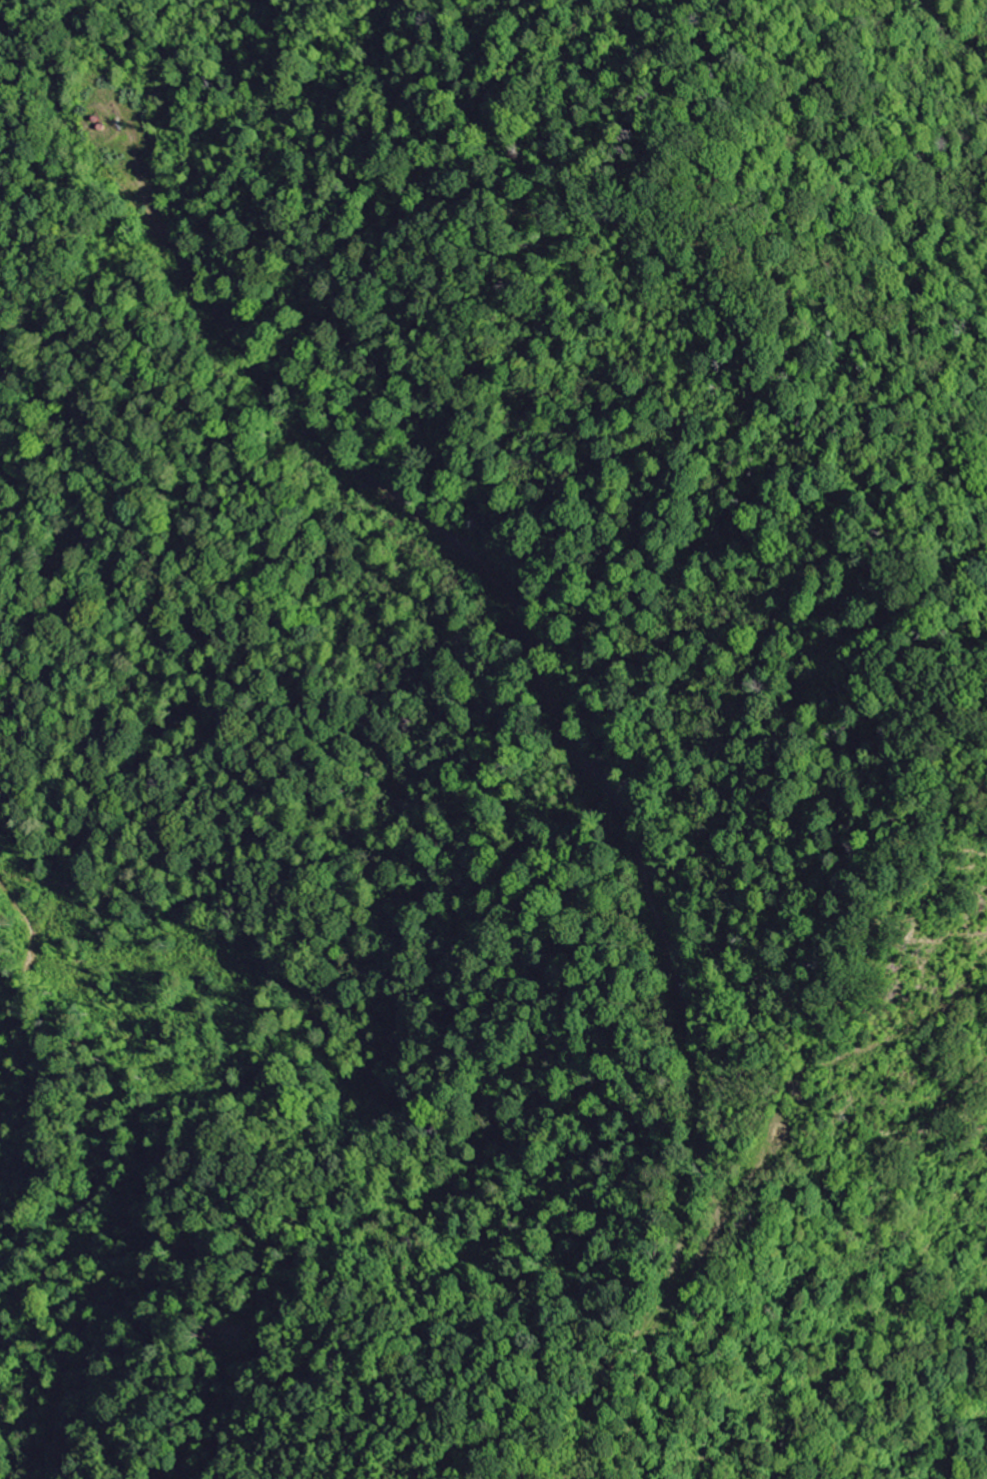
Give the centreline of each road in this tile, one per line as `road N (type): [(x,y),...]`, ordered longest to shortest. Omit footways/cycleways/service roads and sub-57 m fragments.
road 1 (residential): [(108,0),(189,163)]

